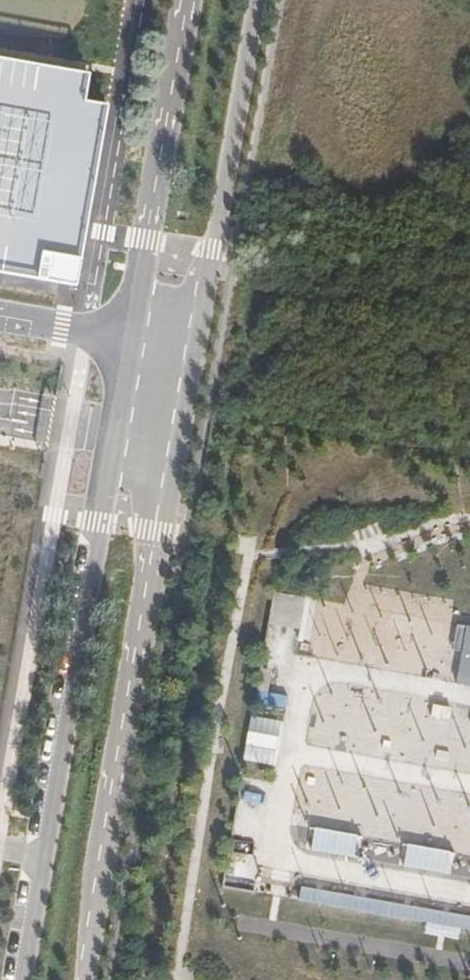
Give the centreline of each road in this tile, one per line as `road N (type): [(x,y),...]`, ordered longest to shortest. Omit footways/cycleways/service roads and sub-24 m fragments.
road 1 (tertiary): [(125,338),(19,979)]
road 2 (tertiary): [(91,979),(199,354)]
road 3 (tertiary): [(199,354),(259,0)]
road 4 (tertiary): [(183,0),(125,338)]
road 5 (unclassified): [(125,338),(0,317)]

